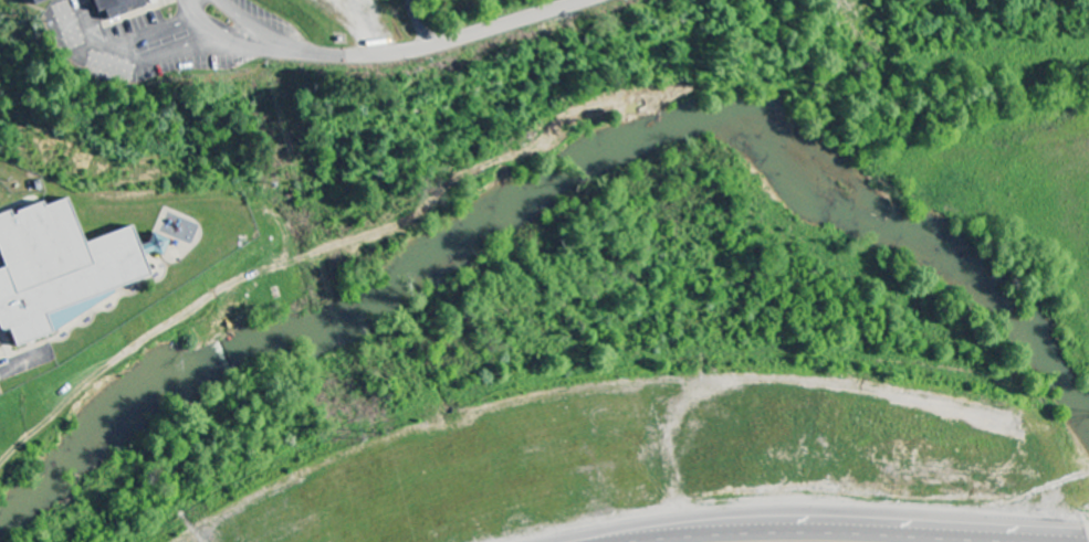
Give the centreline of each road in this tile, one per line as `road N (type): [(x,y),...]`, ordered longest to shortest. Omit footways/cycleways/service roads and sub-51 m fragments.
road 1 (motorway): [(1085,540),(845,525),(626,541)]
road 2 (residential): [(594,0),(399,56),(269,54)]

